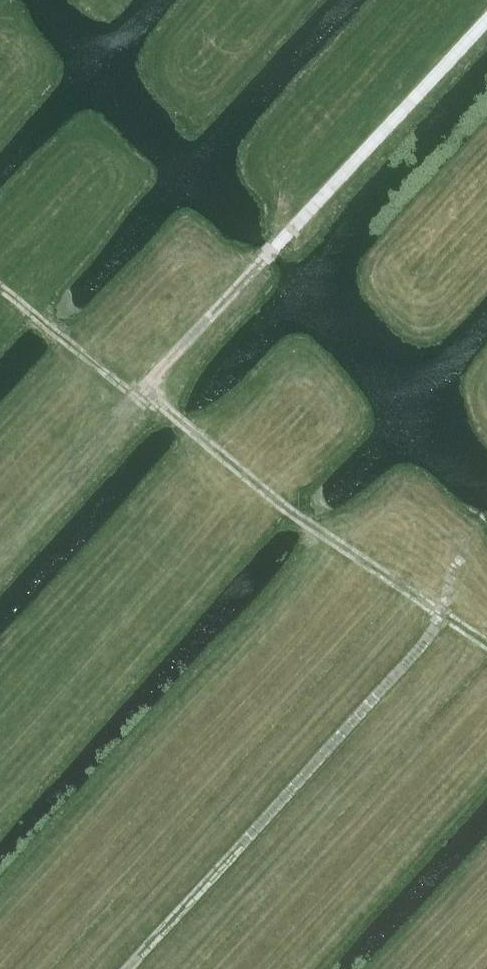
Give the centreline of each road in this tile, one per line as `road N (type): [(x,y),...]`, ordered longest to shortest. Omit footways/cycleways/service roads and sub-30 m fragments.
road 1 (track): [(0,557),(282,235),(486,18)]
road 2 (track): [(0,284),(117,380),(486,644)]
road 3 (track): [(486,519),(443,614),(129,968)]

